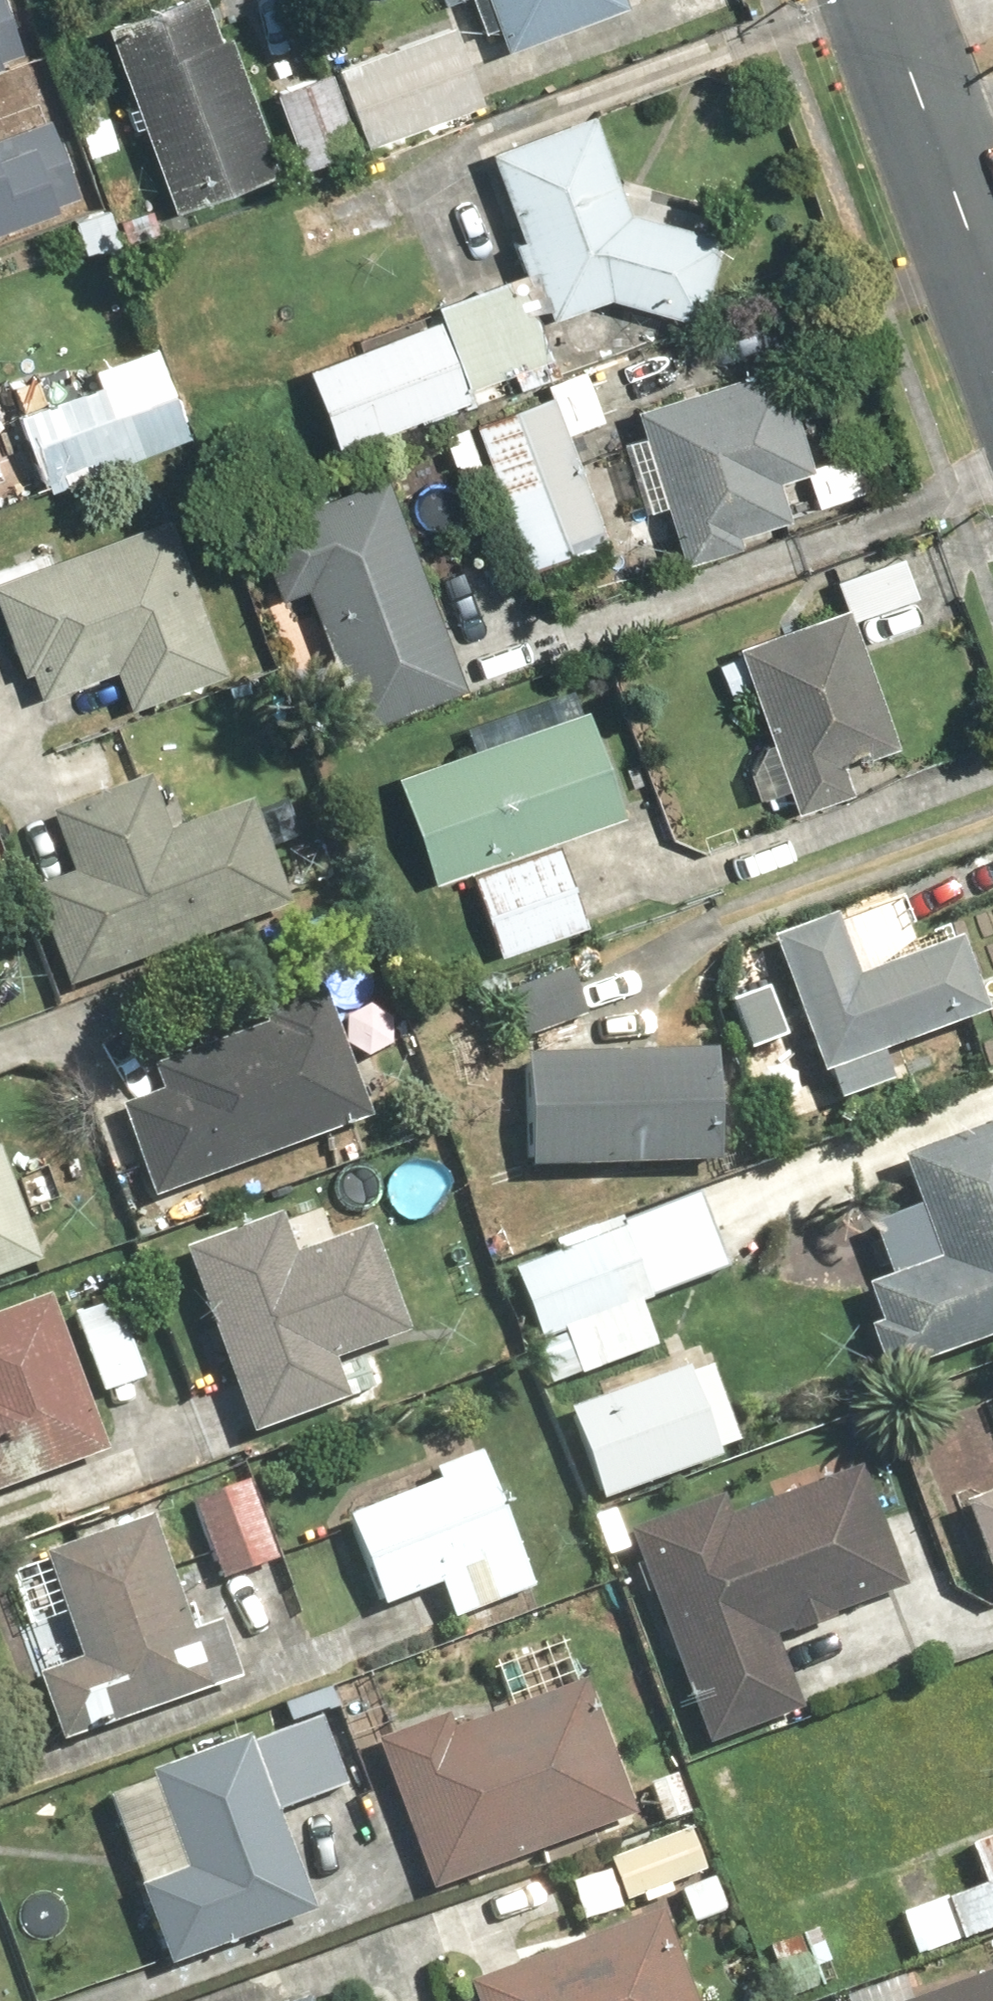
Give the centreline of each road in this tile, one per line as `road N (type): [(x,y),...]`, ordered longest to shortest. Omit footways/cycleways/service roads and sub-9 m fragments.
road 1 (tertiary): [(992,308),(878,0)]

